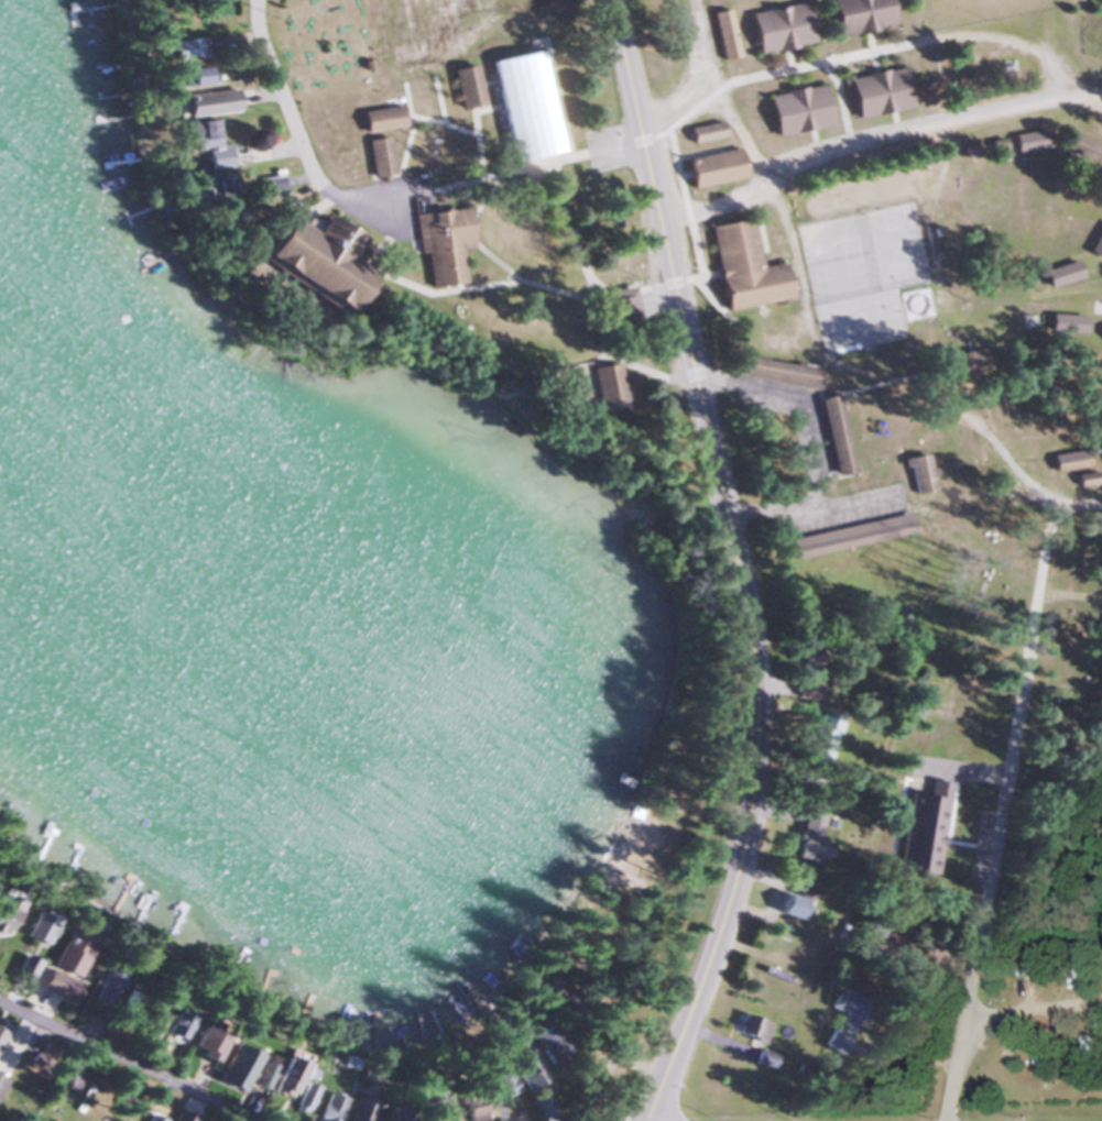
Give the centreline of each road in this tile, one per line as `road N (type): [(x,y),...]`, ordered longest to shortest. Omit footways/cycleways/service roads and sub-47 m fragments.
road 1 (secondary): [(606,0),(739,596),(752,719),(737,861),(643,1120)]
road 2 (residential): [(939,1120),(1048,501)]
road 3 (residential): [(1101,88),(1062,90),(1032,42),(964,30),(731,76),(634,124)]
road 4 (residential): [(687,361),(808,366),(943,405),(1048,501)]
road 5 (residential): [(238,1120),(0,1008)]
road 6 (residential): [(303,165),(254,44),(248,0)]
road 7 (residential): [(1101,998),(958,1014)]

